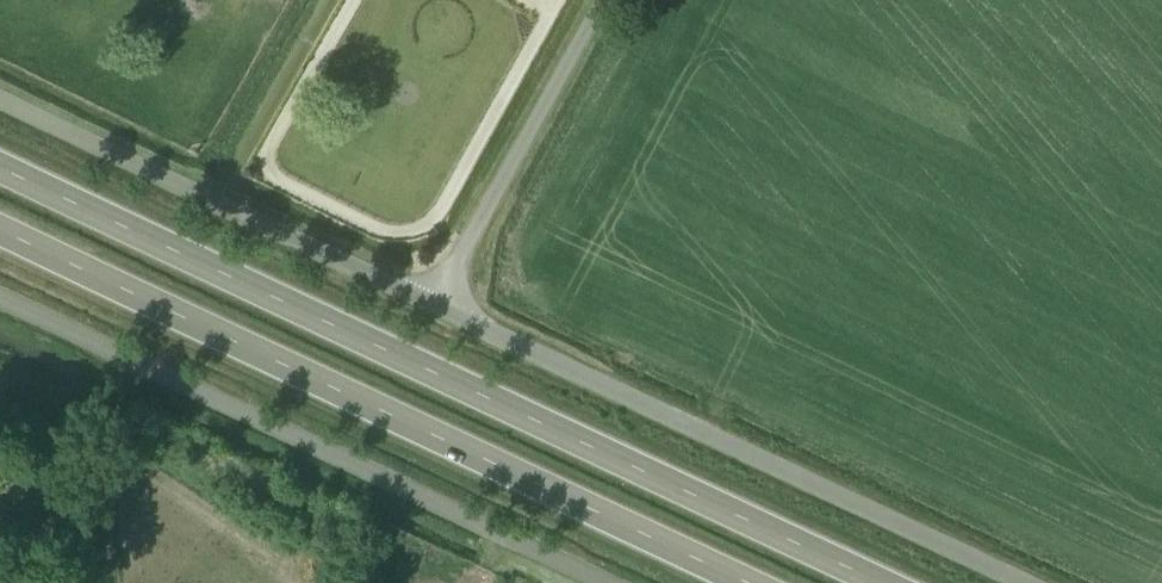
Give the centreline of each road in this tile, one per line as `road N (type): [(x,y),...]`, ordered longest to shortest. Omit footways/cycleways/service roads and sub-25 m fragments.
road 1 (primary): [(888,582),(0,165)]
road 2 (primary): [(0,232),(742,582)]
road 3 (unclassified): [(598,582),(0,305)]
road 4 (unclassified): [(1023,582),(435,308)]
road 5 (unclassified): [(435,308),(0,94)]
road 6 (unclassified): [(435,308),(609,0)]

